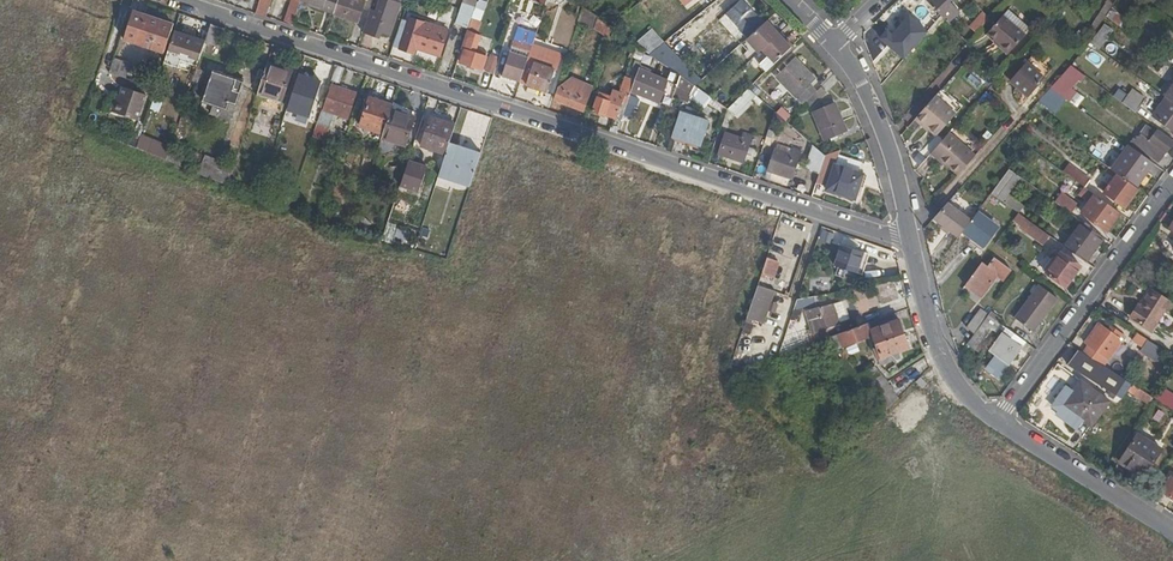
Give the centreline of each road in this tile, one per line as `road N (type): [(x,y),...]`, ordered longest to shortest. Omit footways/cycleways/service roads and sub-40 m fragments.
road 1 (unclassified): [(176,0),(910,242)]
road 2 (residential): [(997,423),(1172,181)]
road 3 (residential): [(832,43),(879,122),(910,242)]
road 4 (residential): [(997,423),(1172,534)]
road 5 (residential): [(910,242),(939,352),(966,398),(997,423)]

